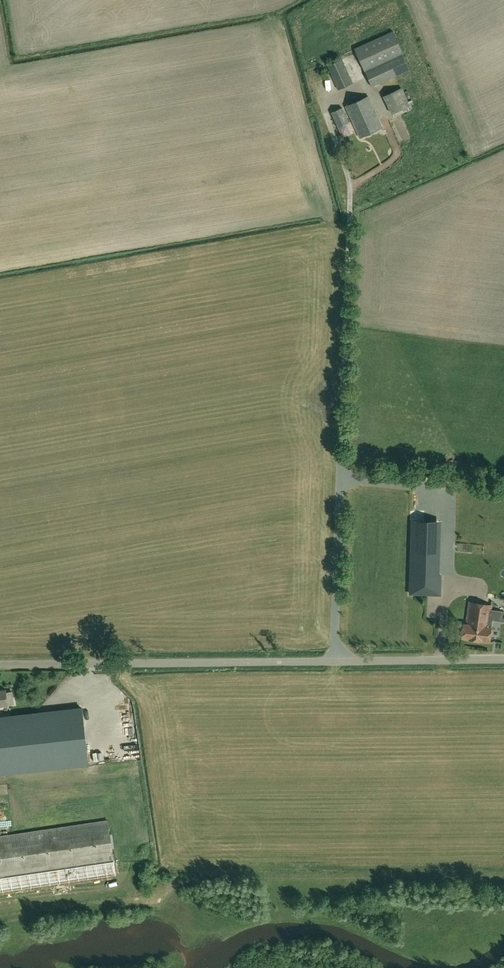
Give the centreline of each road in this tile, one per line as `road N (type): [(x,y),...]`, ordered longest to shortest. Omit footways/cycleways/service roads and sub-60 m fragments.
road 1 (unclassified): [(0,665),(503,658)]

